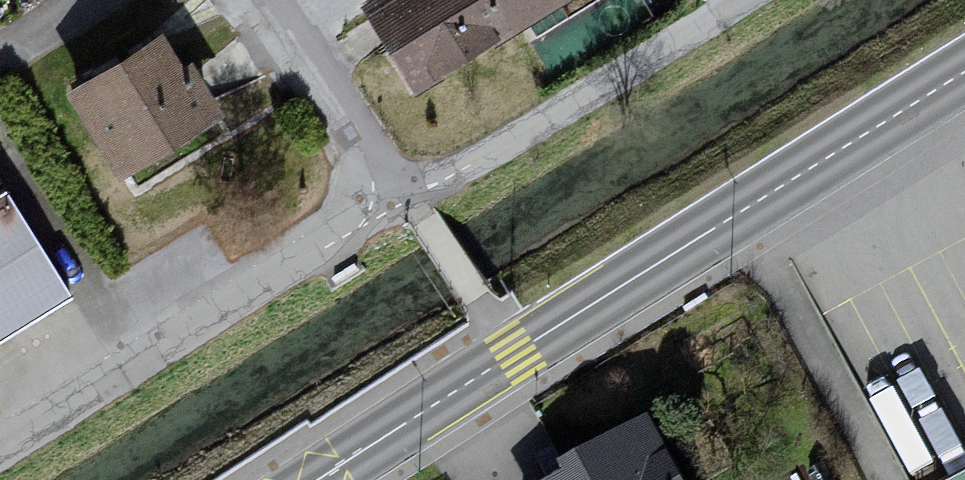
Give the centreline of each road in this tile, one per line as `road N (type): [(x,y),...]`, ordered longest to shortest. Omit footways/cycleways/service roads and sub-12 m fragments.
road 1 (secondary): [(320,479),(964,71)]
road 2 (residential): [(394,208),(0,453)]
road 3 (residential): [(741,0),(394,208)]
road 4 (residential): [(262,0),(394,208)]

